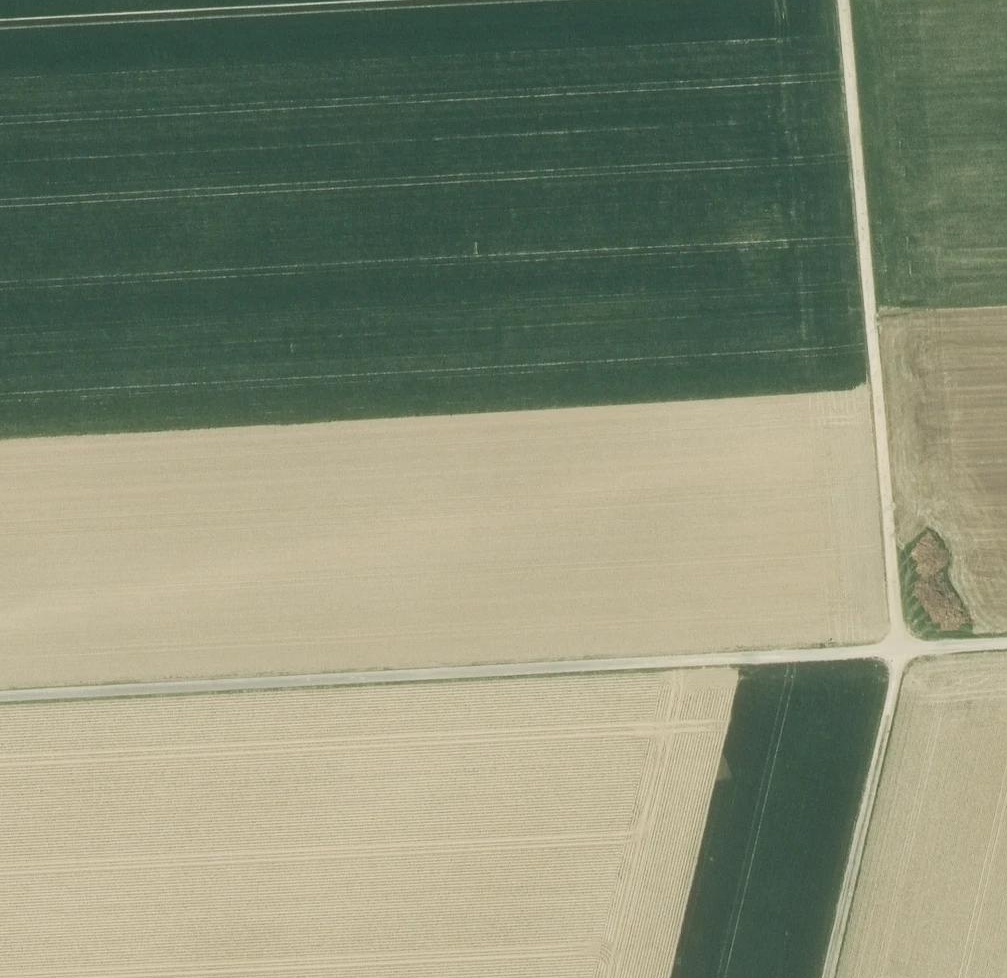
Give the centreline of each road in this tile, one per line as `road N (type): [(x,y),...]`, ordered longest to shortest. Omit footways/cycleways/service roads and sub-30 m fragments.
road 1 (track): [(0,701),(1006,654)]
road 2 (track): [(852,0),(908,660),(837,977)]

